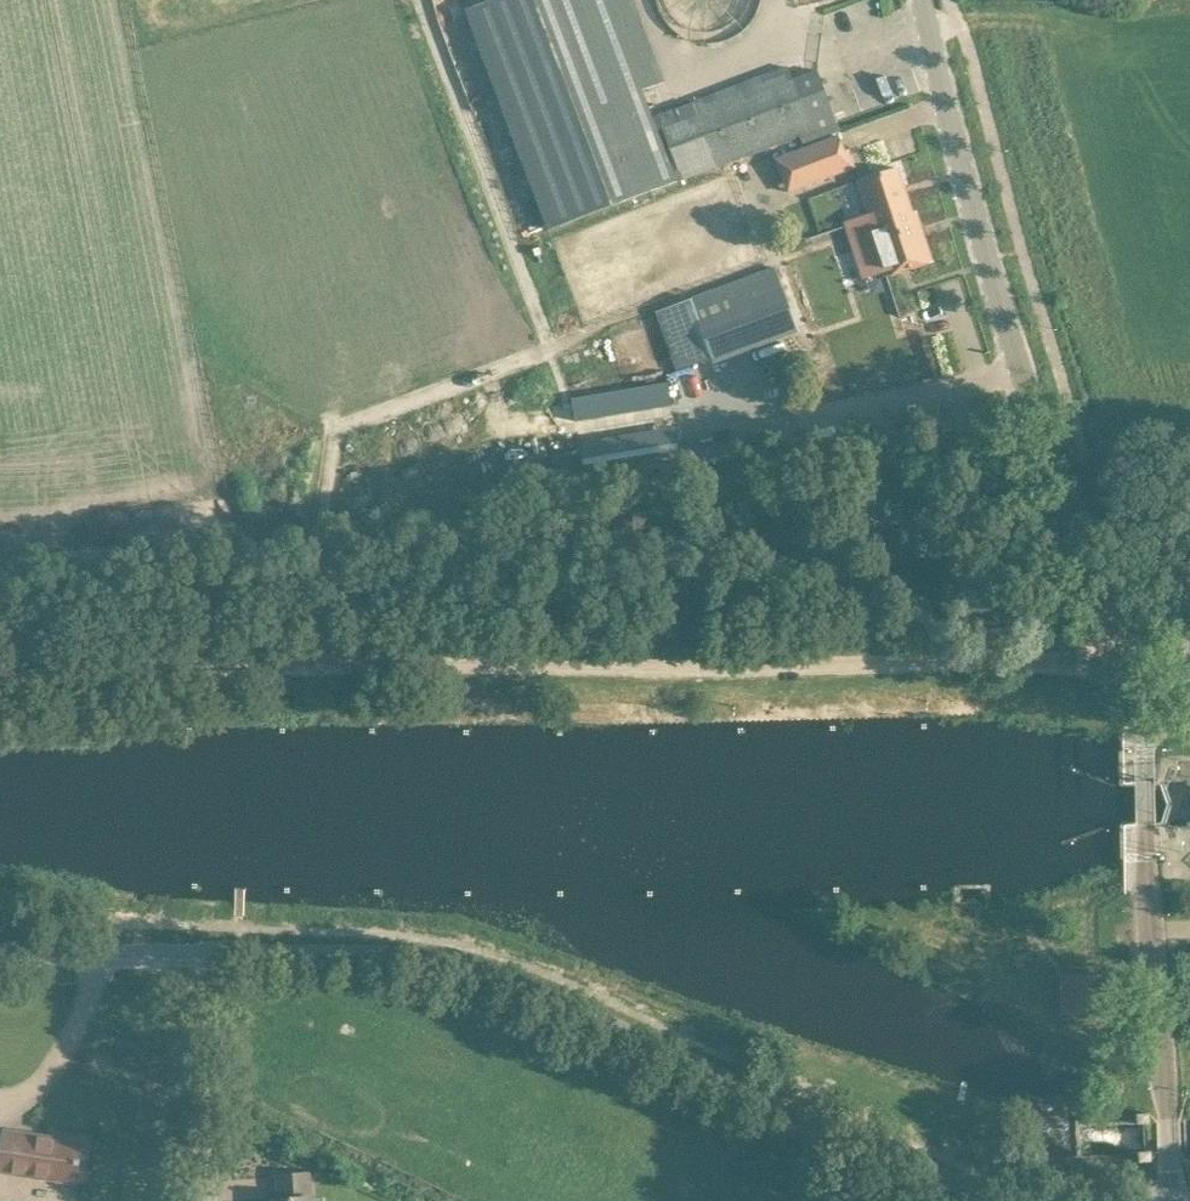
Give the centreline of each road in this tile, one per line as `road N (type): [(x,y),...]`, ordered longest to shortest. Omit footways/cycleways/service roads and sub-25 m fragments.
road 1 (track): [(0,679),(352,650),(1036,662),(1093,674),(1141,700)]
road 2 (unclassified): [(989,1200),(550,988),(468,961),(189,953)]
road 3 (tertiary): [(1143,724),(1122,622),(1032,409),(966,188),(922,0)]
road 4 (tertiary): [(1172,1200),(1150,959),(1143,724)]
road 5 (residential): [(217,1200),(189,953)]
road 6 (unclassified): [(189,953),(0,961)]

